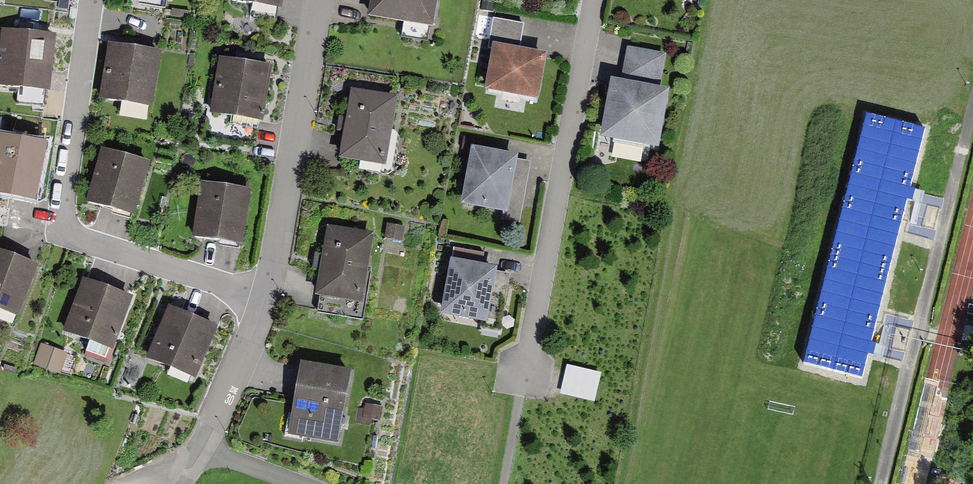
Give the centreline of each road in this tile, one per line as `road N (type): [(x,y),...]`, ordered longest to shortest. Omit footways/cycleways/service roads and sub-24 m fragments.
road 1 (residential): [(265,307),(90,242),(69,225),(62,206),(91,0)]
road 2 (residential): [(594,0),(528,370)]
road 3 (residential): [(320,0),(265,307)]
road 4 (residential): [(265,307),(201,449)]

